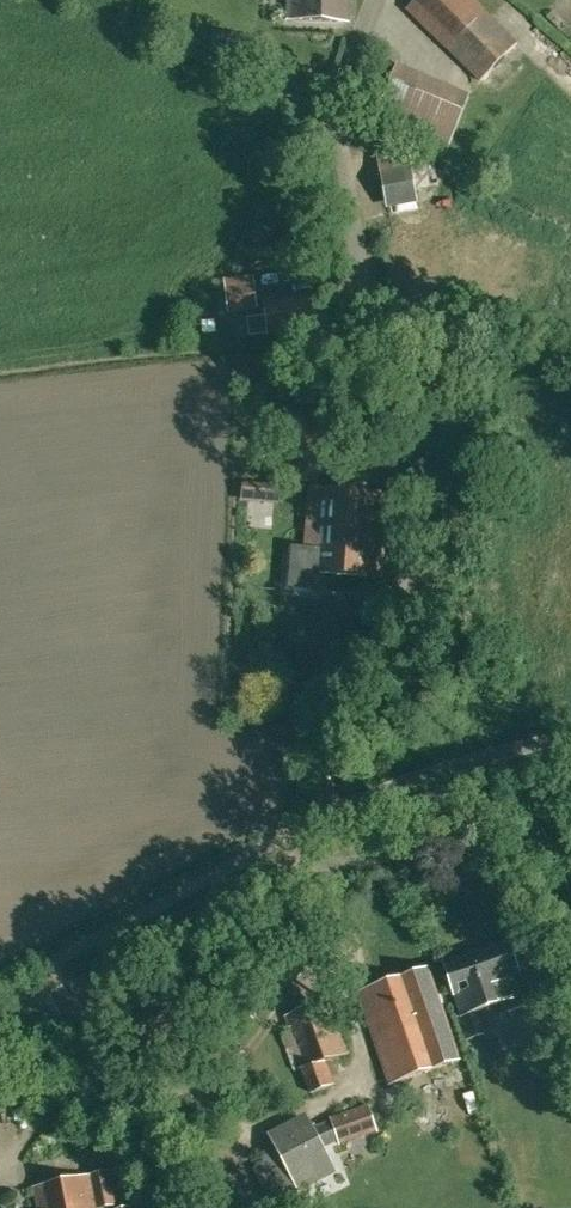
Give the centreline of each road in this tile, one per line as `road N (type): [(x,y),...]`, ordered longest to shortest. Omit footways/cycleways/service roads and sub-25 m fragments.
road 1 (residential): [(333,763),(388,622),(403,554),(400,477),(337,106),(374,0)]
road 2 (tertiary): [(73,997),(190,930),(570,779)]
road 3 (unclassified): [(190,1207),(73,997)]

